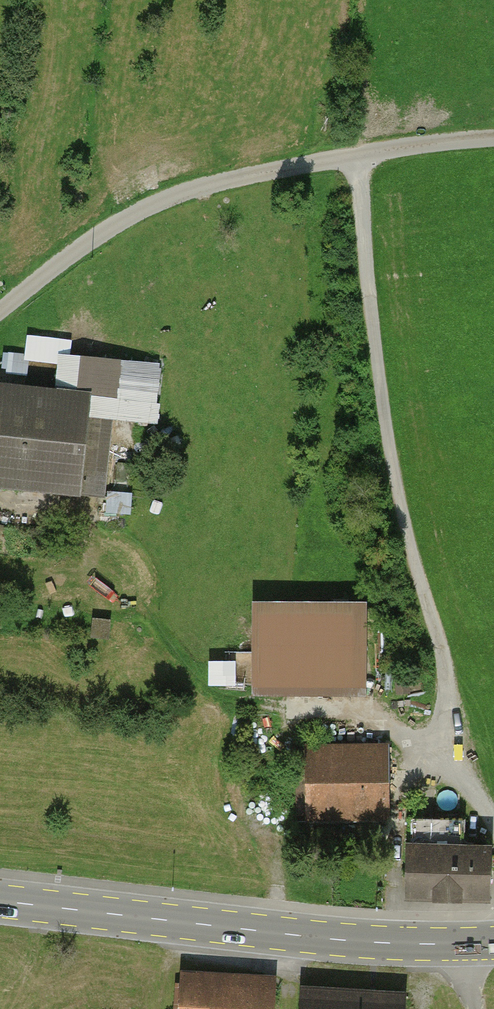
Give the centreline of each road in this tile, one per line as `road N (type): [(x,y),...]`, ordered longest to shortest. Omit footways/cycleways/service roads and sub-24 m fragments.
road 1 (track): [(493,829),(451,745),(444,660),(404,528),(355,158)]
road 2 (unclassified): [(0,325),(94,256),(208,188),(493,140)]
road 3 (primary): [(0,901),(365,943),(493,943)]

